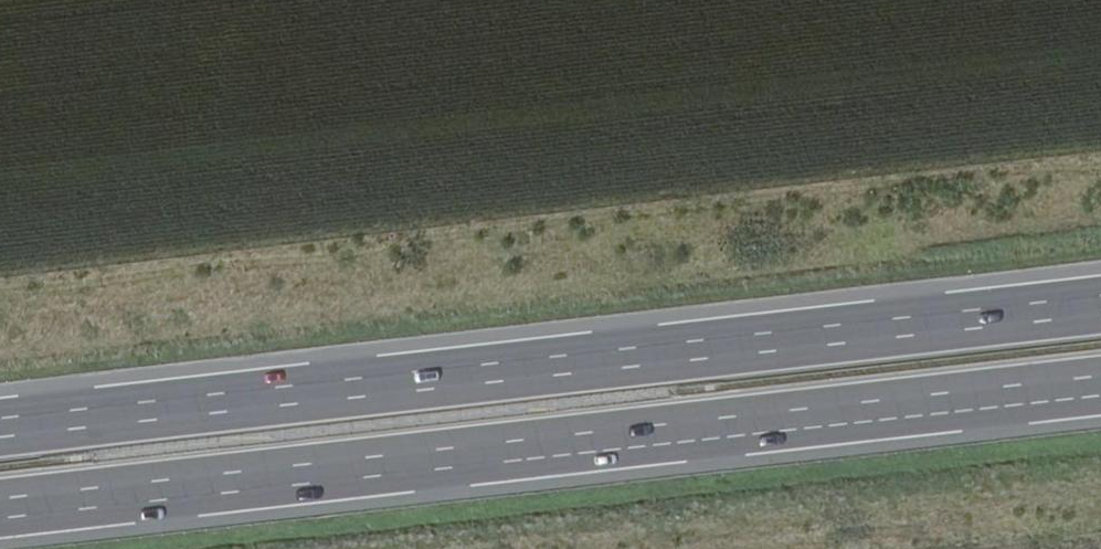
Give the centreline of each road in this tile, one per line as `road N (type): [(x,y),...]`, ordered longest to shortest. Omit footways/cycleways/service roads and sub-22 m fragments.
road 1 (motorway): [(1100,302),(0,428)]
road 2 (motorway): [(0,505),(1100,383)]

